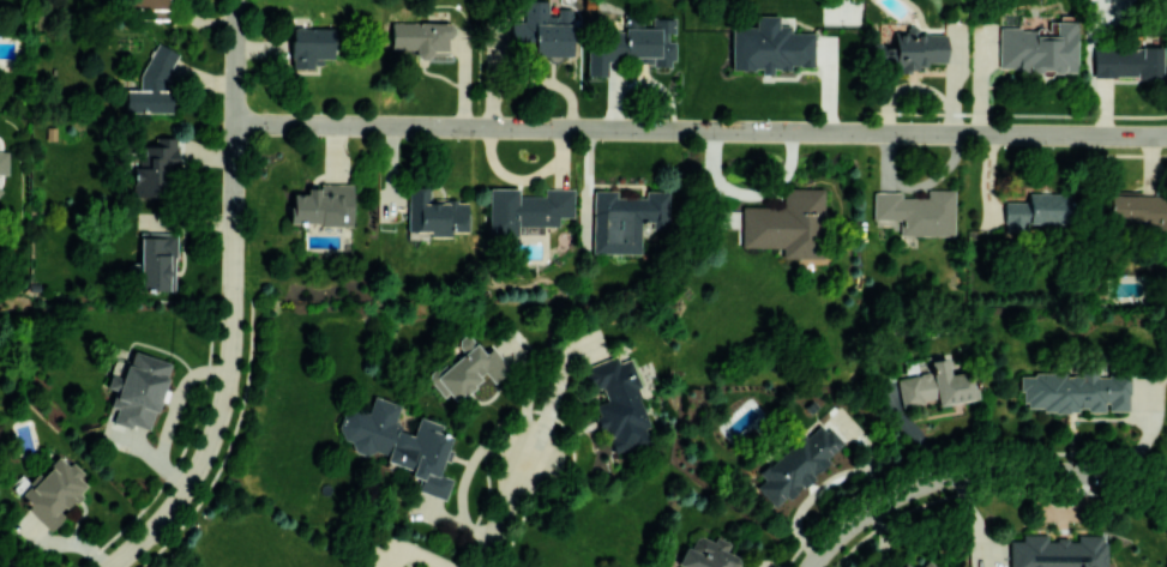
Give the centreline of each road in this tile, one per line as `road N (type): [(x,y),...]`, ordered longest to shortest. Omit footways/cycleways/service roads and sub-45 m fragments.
road 1 (residential): [(231,123),(1166,135)]
road 2 (residential): [(233,0),(219,396),(179,490),(105,566)]
road 3 (residential): [(1166,496),(1096,475),(956,477),(871,512),(813,566)]
road 4 (residential): [(533,457),(482,566)]

